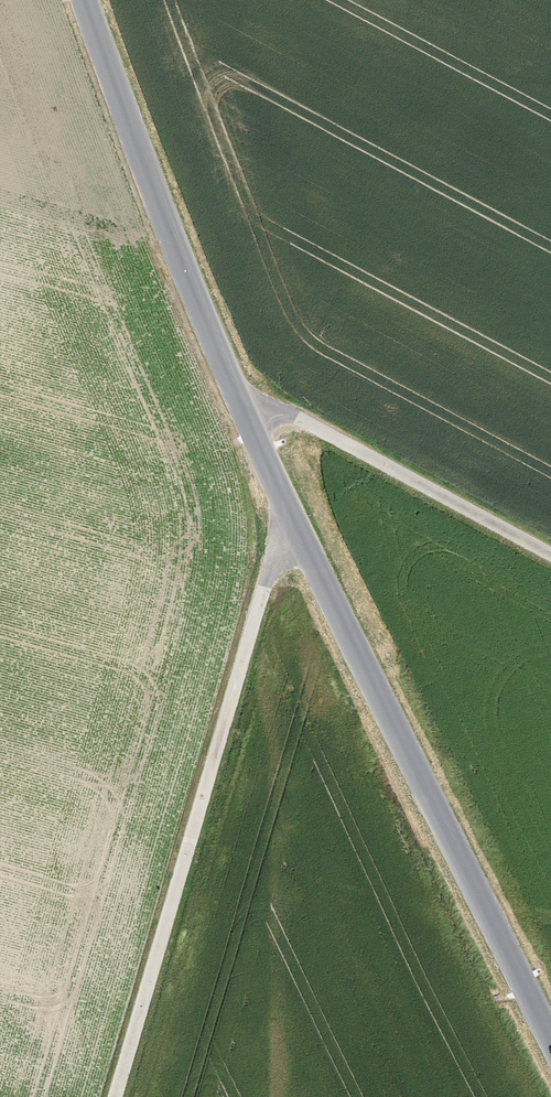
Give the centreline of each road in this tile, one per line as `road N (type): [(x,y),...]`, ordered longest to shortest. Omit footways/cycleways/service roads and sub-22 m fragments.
road 1 (tertiary): [(550,1040),(289,524),(88,0)]
road 2 (track): [(289,524),(120,1096)]
road 3 (track): [(550,559),(234,387)]

